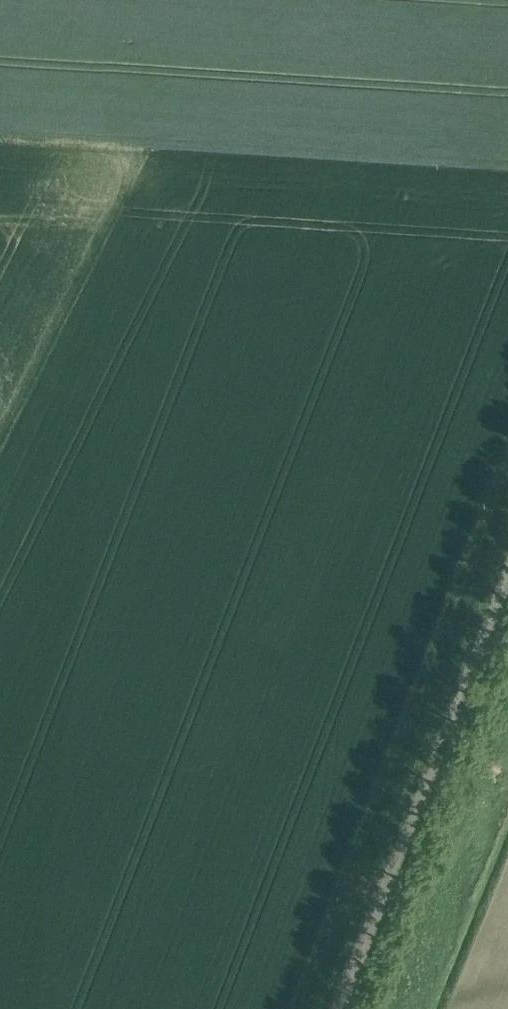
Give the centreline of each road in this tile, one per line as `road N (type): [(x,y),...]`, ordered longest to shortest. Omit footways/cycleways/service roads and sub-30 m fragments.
road 1 (track): [(507,578),(342,1008)]

